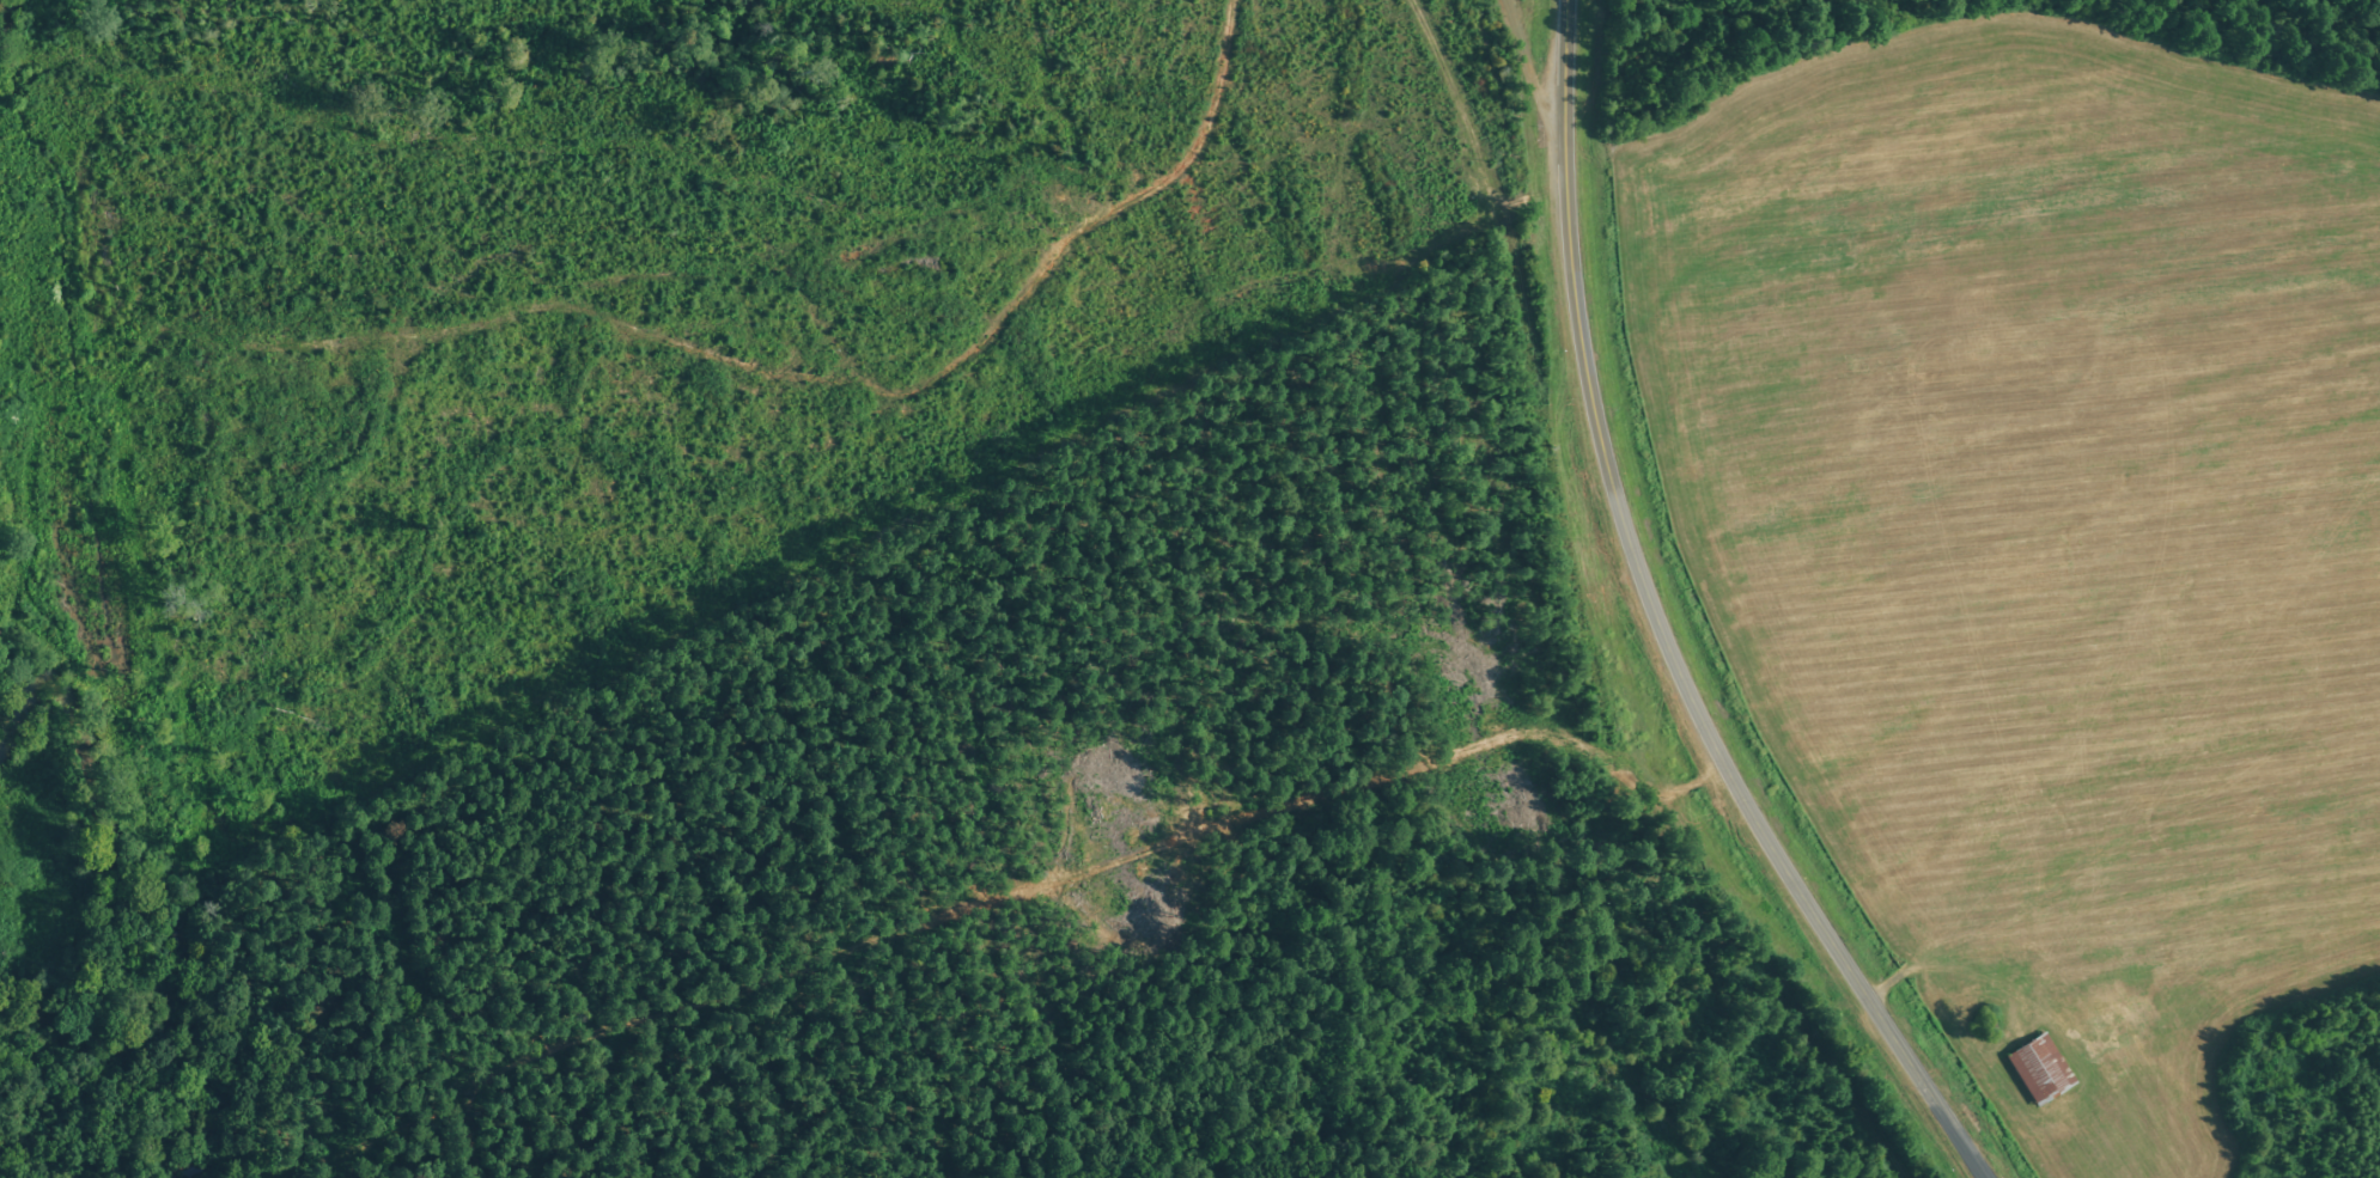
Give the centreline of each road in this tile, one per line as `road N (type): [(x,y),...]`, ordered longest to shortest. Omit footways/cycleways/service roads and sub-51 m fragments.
road 1 (primary): [(1982,1177),(1827,941),(1688,692),(1641,574),(1588,402),(1568,258),(1569,0)]
road 2 (residential): [(1564,122),(1451,0)]

